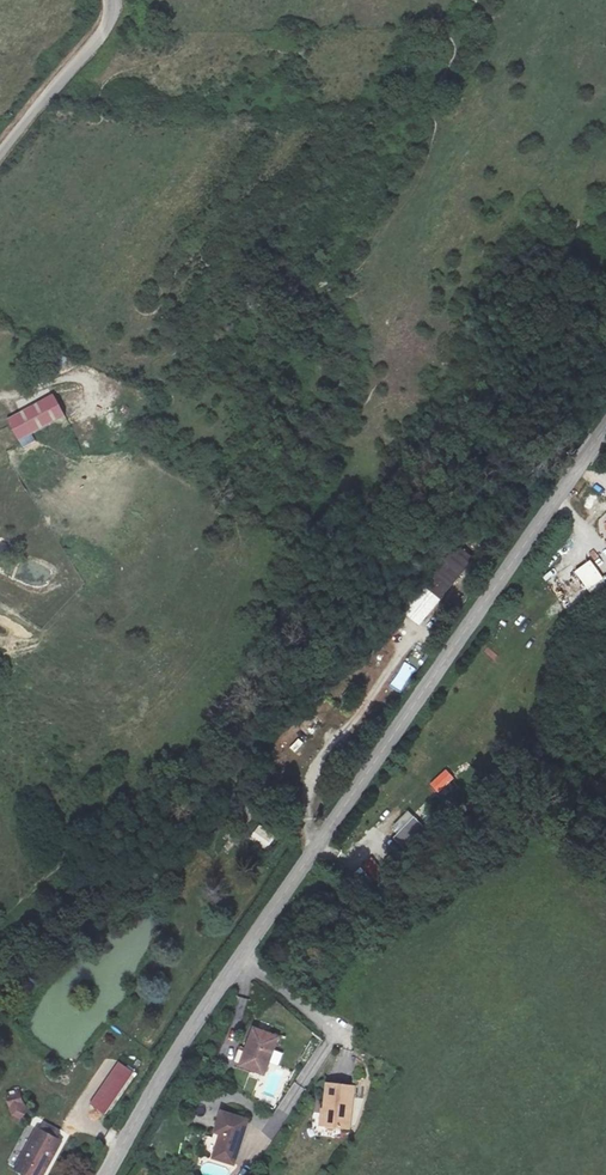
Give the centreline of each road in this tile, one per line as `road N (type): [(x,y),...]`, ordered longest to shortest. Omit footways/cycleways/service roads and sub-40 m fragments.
road 1 (tertiary): [(115,1174),(605,430)]
road 2 (unclassified): [(108,0),(105,24),(0,156)]

